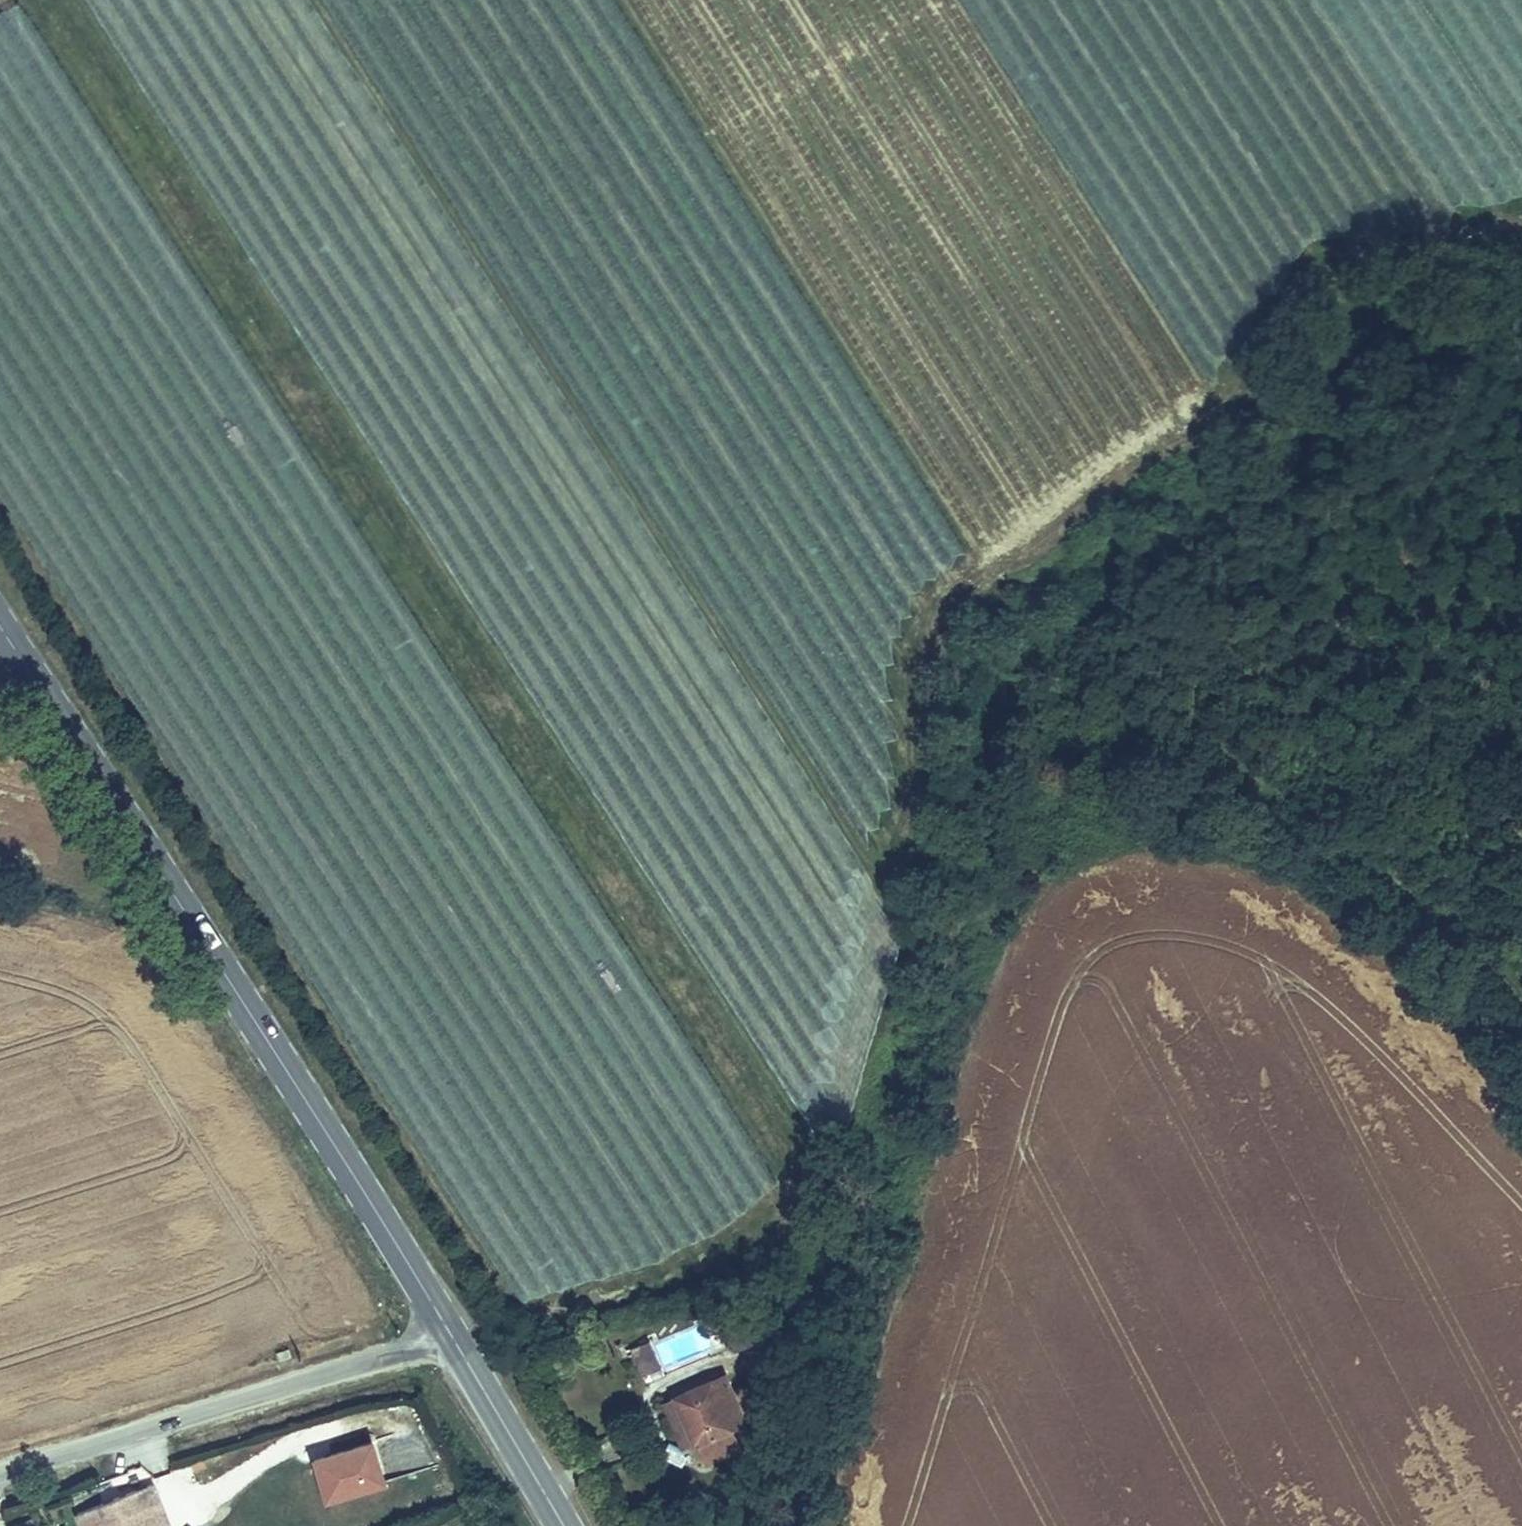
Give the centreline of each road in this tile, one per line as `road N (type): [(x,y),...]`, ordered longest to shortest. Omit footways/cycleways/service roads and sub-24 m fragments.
road 1 (secondary): [(448,1328),(0,618)]
road 2 (unclassified): [(0,1474),(448,1328)]
road 3 (secondary): [(565,1525),(448,1328)]

